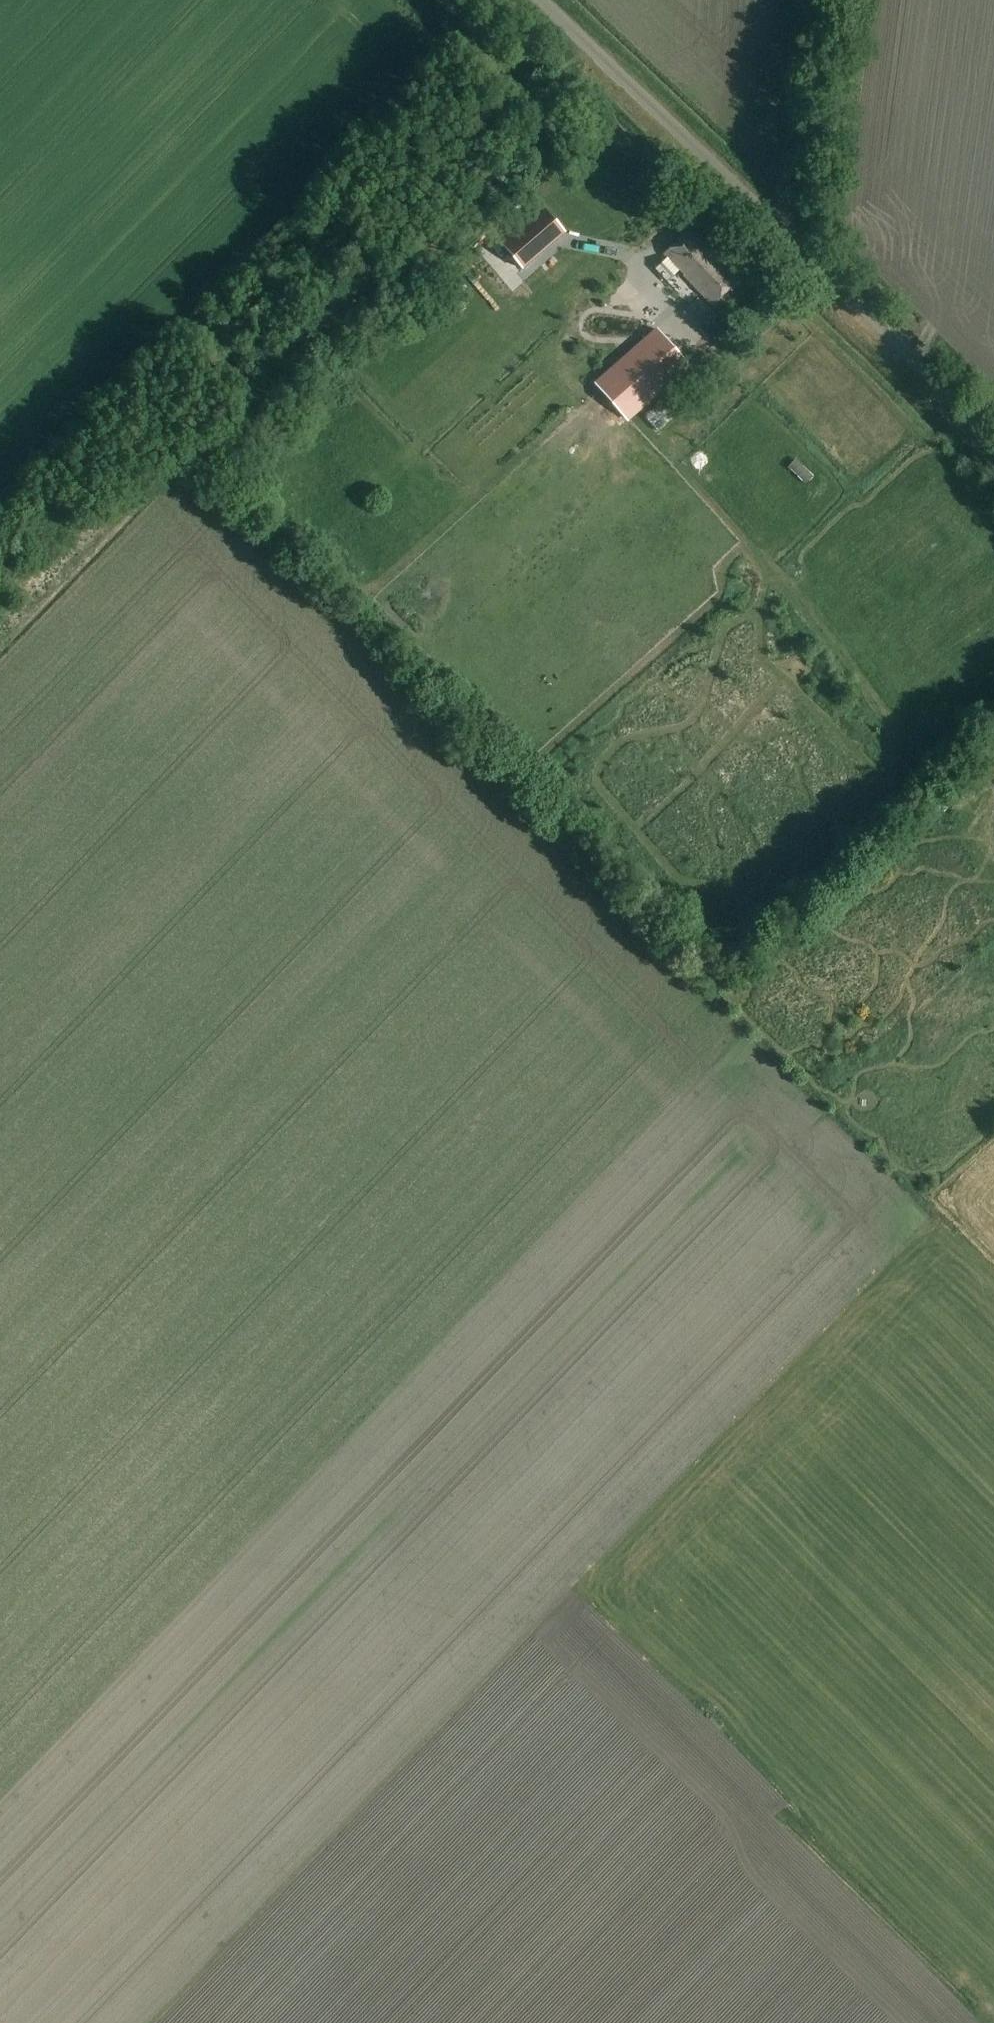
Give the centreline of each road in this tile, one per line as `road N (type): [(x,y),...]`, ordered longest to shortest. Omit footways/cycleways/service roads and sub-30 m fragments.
road 1 (unclassified): [(993,446),(540,0)]
road 2 (track): [(800,0),(785,234)]

